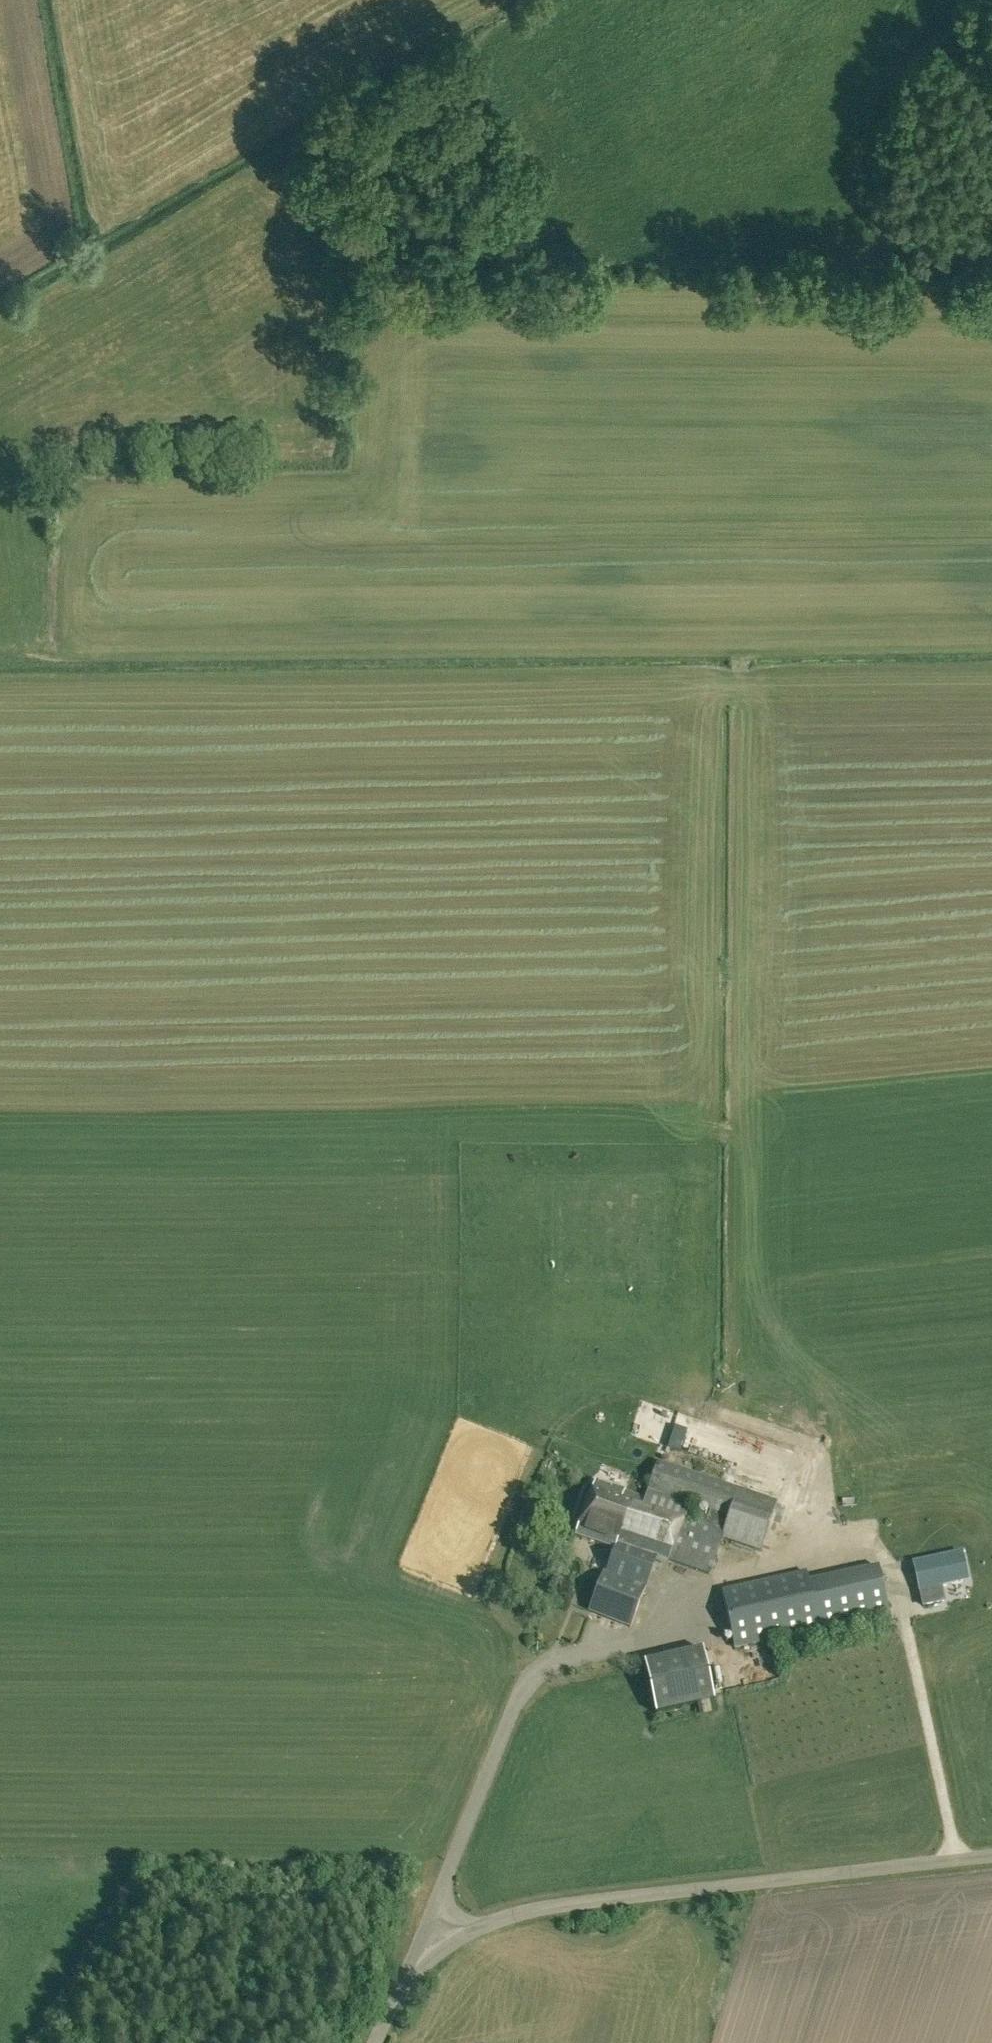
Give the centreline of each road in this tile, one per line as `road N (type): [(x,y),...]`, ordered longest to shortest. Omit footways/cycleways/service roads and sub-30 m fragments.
road 1 (unclassified): [(380,2042),(407,1980),(439,1944),(476,1930),(543,1909),(991,1854)]

